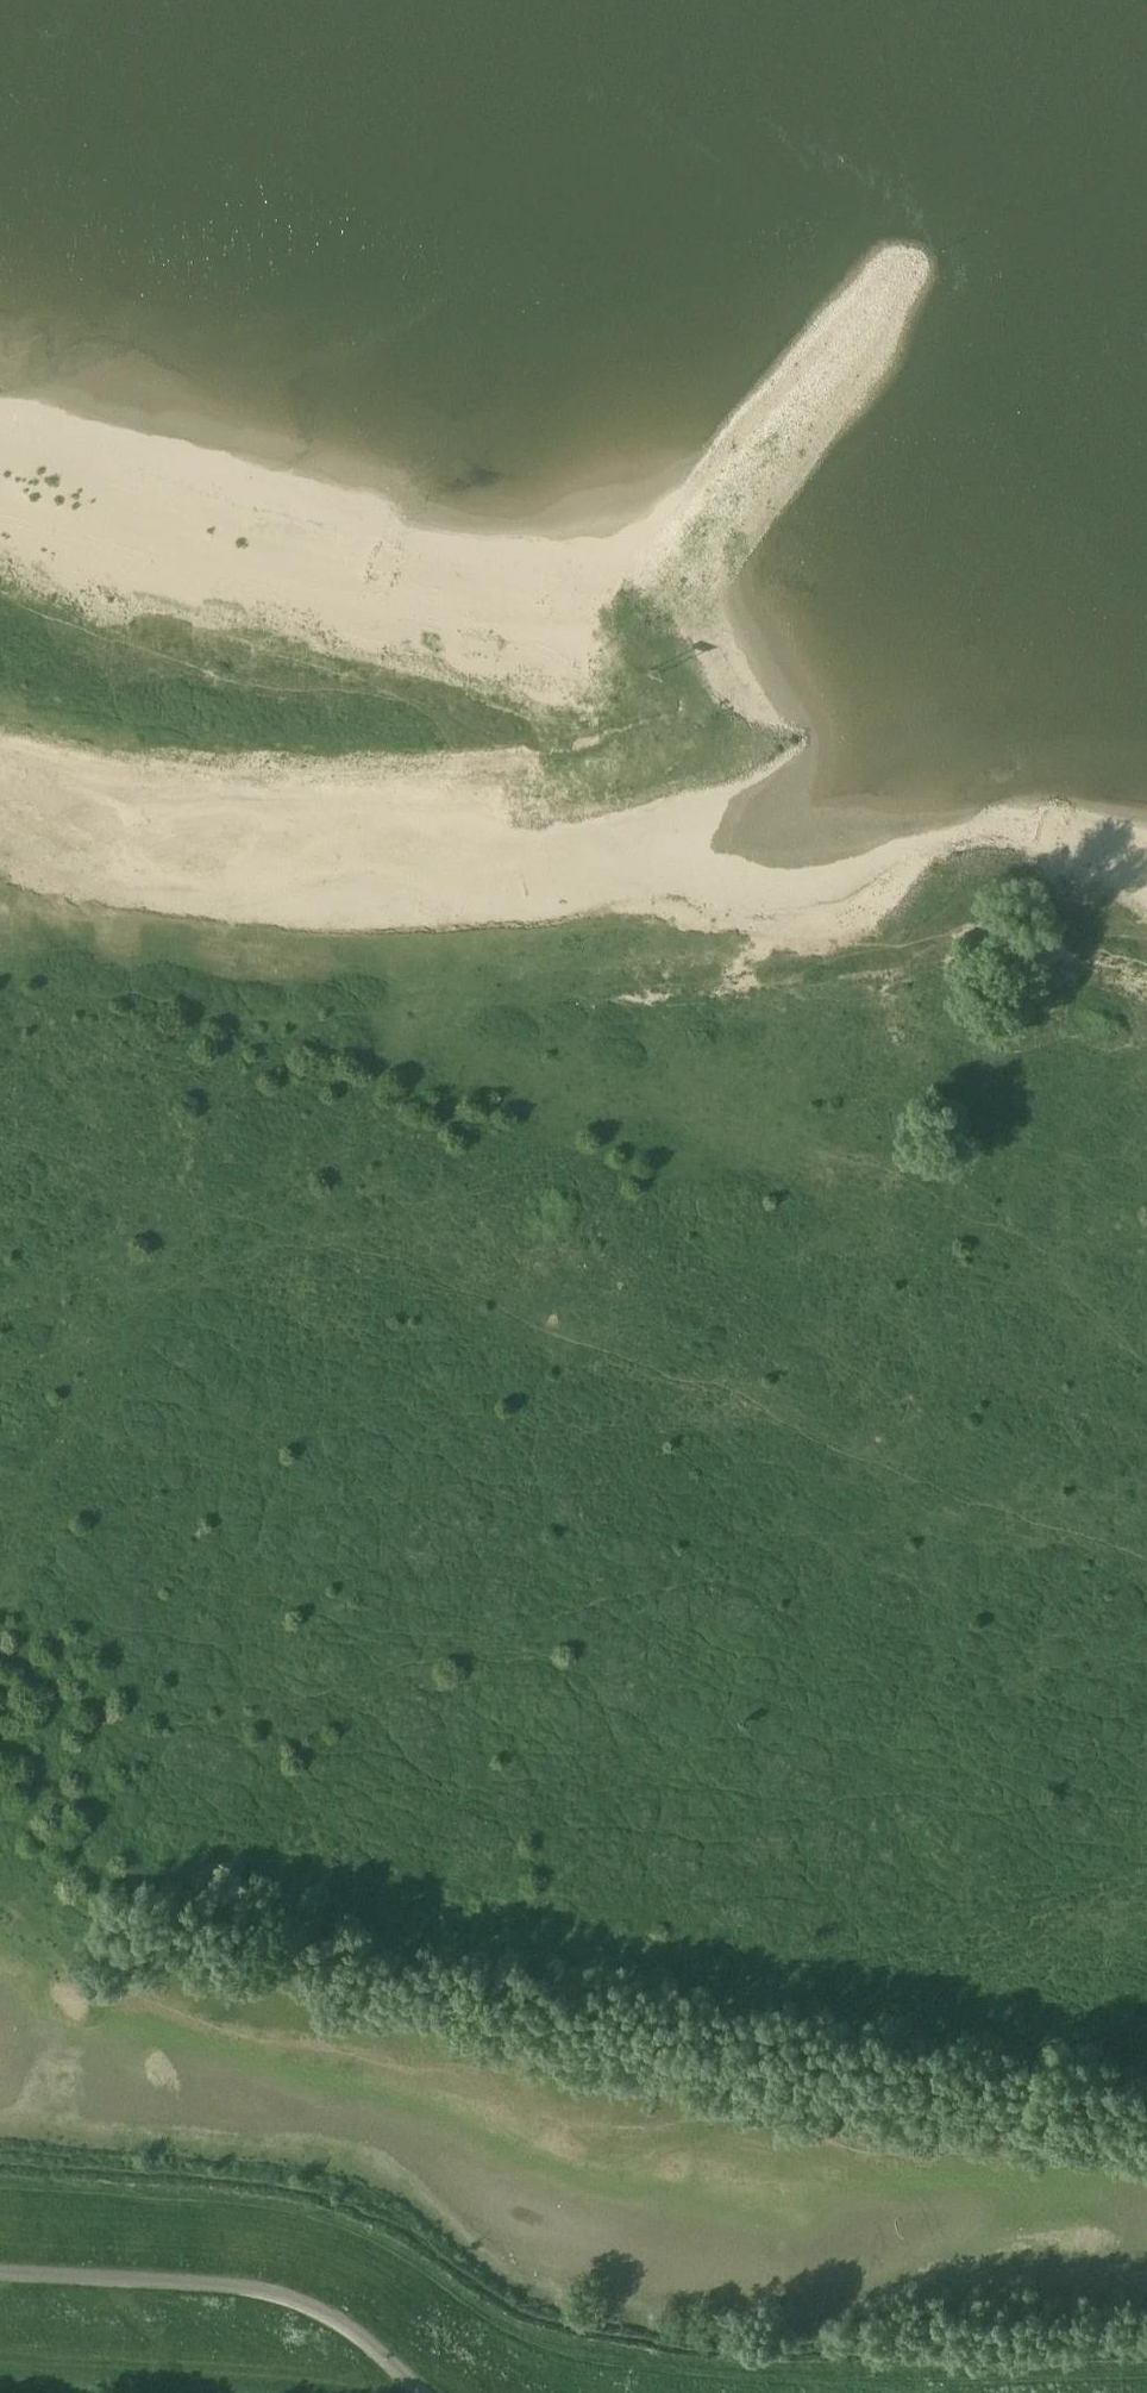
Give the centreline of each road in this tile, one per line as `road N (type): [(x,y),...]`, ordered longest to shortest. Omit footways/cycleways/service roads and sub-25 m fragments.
road 1 (unclassified): [(423,2392),(349,2326),(264,2289),(0,2272)]

